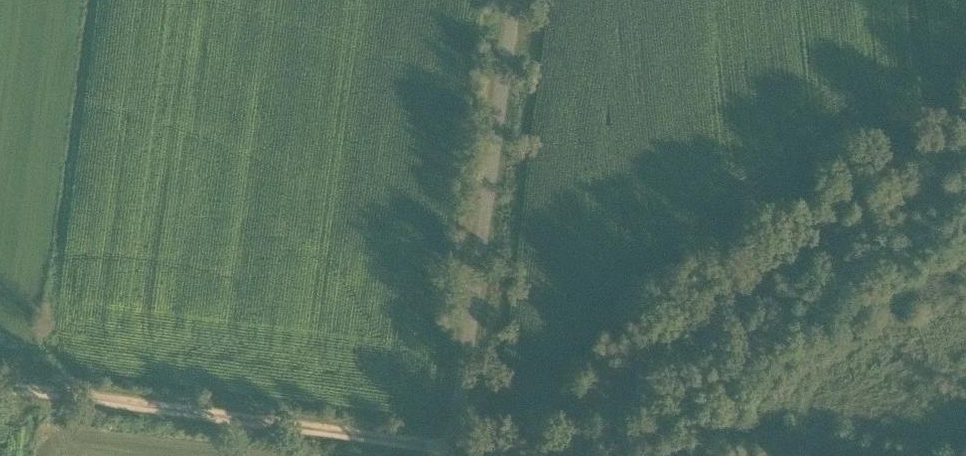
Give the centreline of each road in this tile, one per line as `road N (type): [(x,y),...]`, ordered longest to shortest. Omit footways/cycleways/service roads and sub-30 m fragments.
road 1 (track): [(0,388),(453,450)]
road 2 (unclassified): [(514,0),(453,450)]

